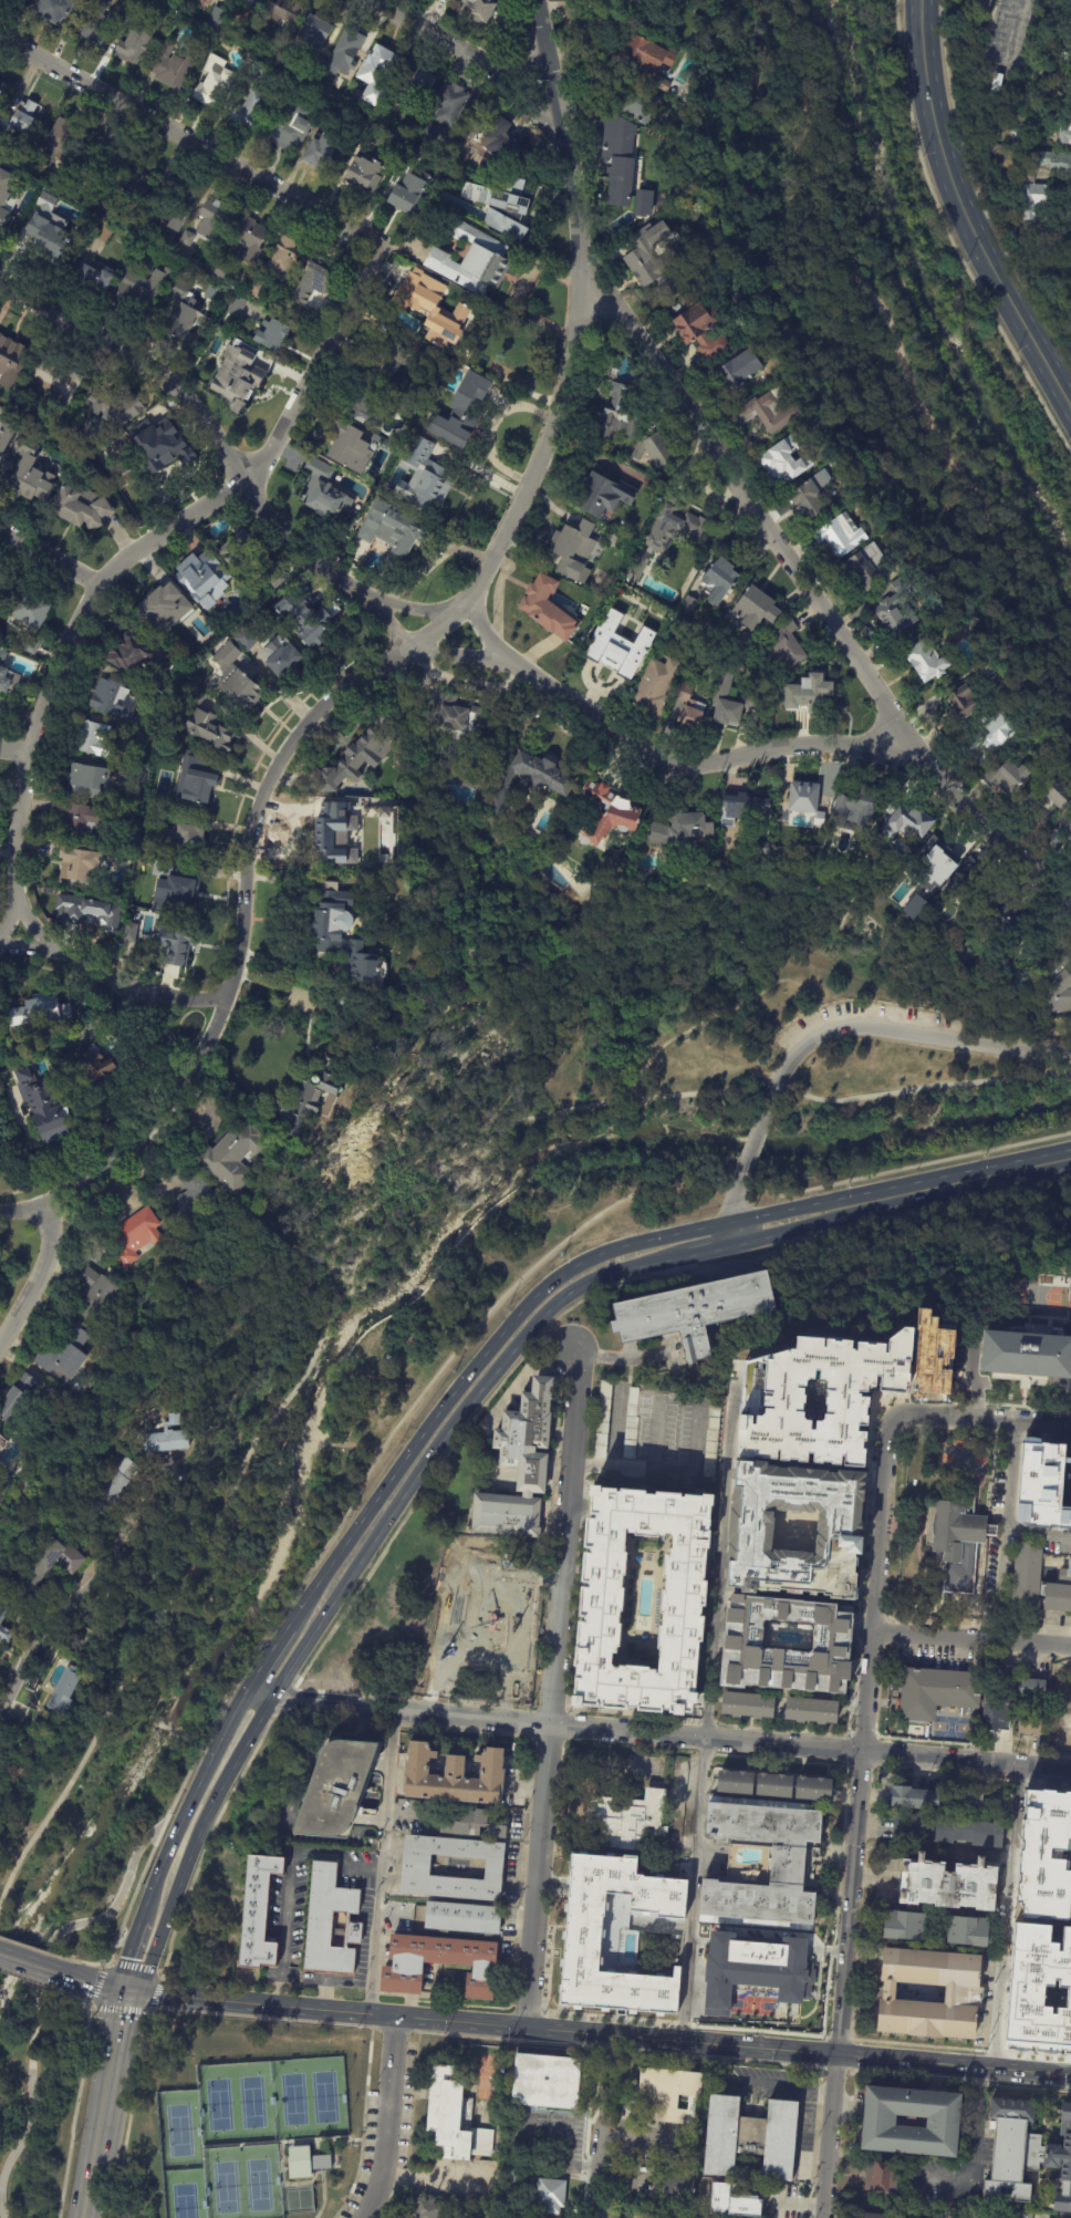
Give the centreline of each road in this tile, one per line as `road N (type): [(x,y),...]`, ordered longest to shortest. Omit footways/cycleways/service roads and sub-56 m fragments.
road 1 (residential): [(535,0),(584,261),(565,385),(532,470),(468,604),(336,693),(270,777),(247,853),(237,955),(222,1007),(191,1071),(142,1142),(40,1213),(0,1214)]
road 2 (primary): [(126,1992),(208,1806),(270,1698),(447,1430),(538,1319),(605,1273),(839,1217),(863,1201)]
road 3 (residential): [(14,891),(29,753),(96,584),(246,488),(381,246)]
road 4 (primary): [(863,1201),(838,1199),(649,1240),(561,1273),(433,1419),(288,1625)]
road 5 (secondary): [(1070,2077),(396,2018)]
road 6 (residential): [(908,743),(584,261)]
road 7 (residential): [(358,597),(246,488),(166,382),(0,288)]
road 8 (primary): [(916,0),(923,77),(947,177),(1070,404)]
road 9 (residential): [(381,246),(0,35)]
road 10 (residential): [(908,743),(805,748),(696,768),(656,764),(517,667)]
road 11 (residential): [(772,1098),(803,1040),(845,1026),(1017,1051),(1070,1049)]
road 12 (residential): [(549,1725),(243,1694)]
road 13 (residential): [(0,1709),(35,1639),(94,1579),(157,1473)]
road 14 (secondary): [(396,2018),(126,1992)]
road 15 (primary): [(243,1694),(141,1921)]
road 16 (residential): [(1070,912),(908,743)]
road 17 (residential): [(222,1007),(122,982),(63,956),(0,949)]
road 18 (primary): [(126,1992),(87,2217)]
road 19 (residential): [(869,1634),(895,1419)]
road 20 (primary): [(1070,1151),(863,1201)]
road 21 (residential): [(553,100),(367,0)]
road 22 (residential): [(531,1924),(549,1725)]
road 23 (residential): [(842,1945),(860,1752)]
road 24 (residential): [(549,1725),(562,1538)]
road 25 (residential): [(593,2217),(611,2036)]
road 26 (residential): [(706,1739),(549,1725)]
road 27 (residential): [(1016,1765),(860,1752)]
road 28 (residential): [(381,2173),(396,2018)]
road 29 (residential): [(860,1752),(706,1739)]
road 30 (residential): [(996,1644),(869,1634)]
road 31 (residential): [(0,1325),(44,1261),(40,1213)]
road 32 (residential): [(1015,1422),(895,1419)]

